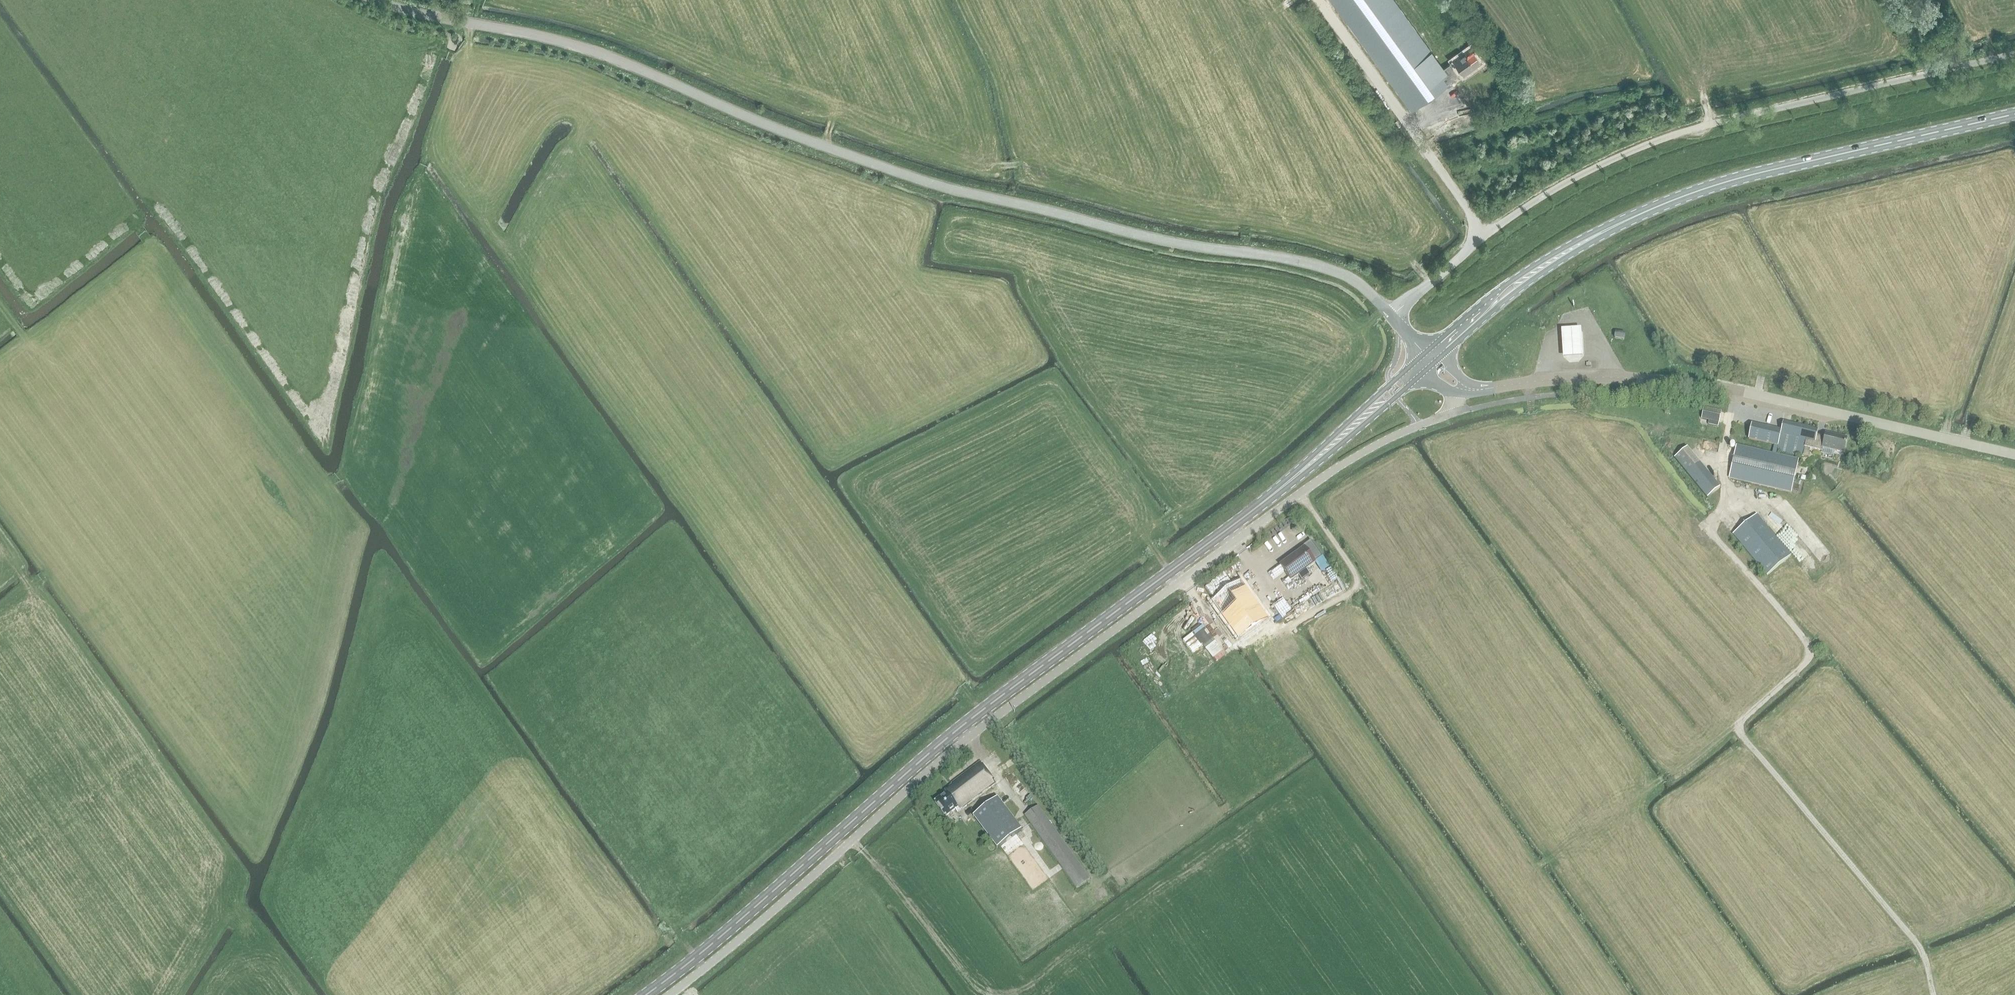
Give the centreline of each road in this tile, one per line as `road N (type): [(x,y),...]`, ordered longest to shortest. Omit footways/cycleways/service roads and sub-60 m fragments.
road 1 (tertiary): [(1392,316),(1356,282),(1329,269),(951,189),(789,133),(591,49),(378,0)]
road 2 (unclassified): [(669,994),(971,735),(1334,469),(1454,412),(1457,393)]
road 3 (primary): [(645,994),(952,733),(1282,486)]
road 4 (unclassified): [(1392,316),(1529,205),(1646,145),(2014,54)]
road 5 (track): [(1714,522),(1714,535),(1810,650),(1739,730),(1914,939),(1933,994)]
road 6 (primary): [(1608,229),(1737,179),(2014,114)]
road 7 (tertiary): [(1744,391),(2014,454)]
road 8 (tertiary): [(1744,391),(1606,377),(1494,387)]
road 9 (primary): [(1608,229),(1504,286),(1424,353)]
road 10 (primary): [(1440,357),(1608,229)]
road 11 (primary): [(1424,353),(1282,486)]
road 12 (primary): [(1282,486),(1424,371)]

